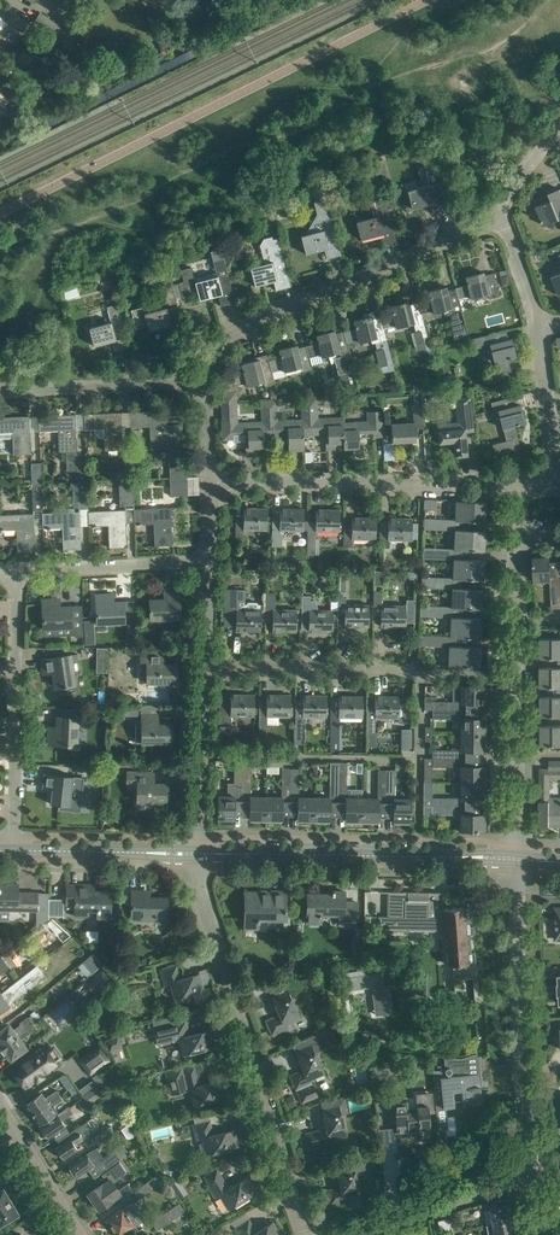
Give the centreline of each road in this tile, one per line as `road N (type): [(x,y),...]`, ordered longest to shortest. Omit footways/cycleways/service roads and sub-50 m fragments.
road 1 (unclassified): [(307,1234),(199,883),(197,853)]
road 2 (residential): [(206,383),(211,357),(230,335),(500,210)]
road 3 (tertiary): [(518,860),(197,853)]
road 4 (unclassified): [(517,673),(203,662)]
road 5 (residential): [(538,1172),(518,860)]
road 6 (residential): [(209,481),(518,481)]
road 7 (residential): [(15,850),(16,573)]
road 8 (residential): [(0,391),(206,383)]
road 9 (residential): [(538,1172),(356,1234)]
road 10 (residential): [(16,573),(207,563)]
road 11 (residential): [(197,853),(203,662)]
road 12 (tertiary): [(197,853),(15,850)]
road 13 (residential): [(81,1234),(0,1105)]
road 14 (residential): [(517,673),(518,535)]
road 15 (residential): [(540,325),(500,210)]

